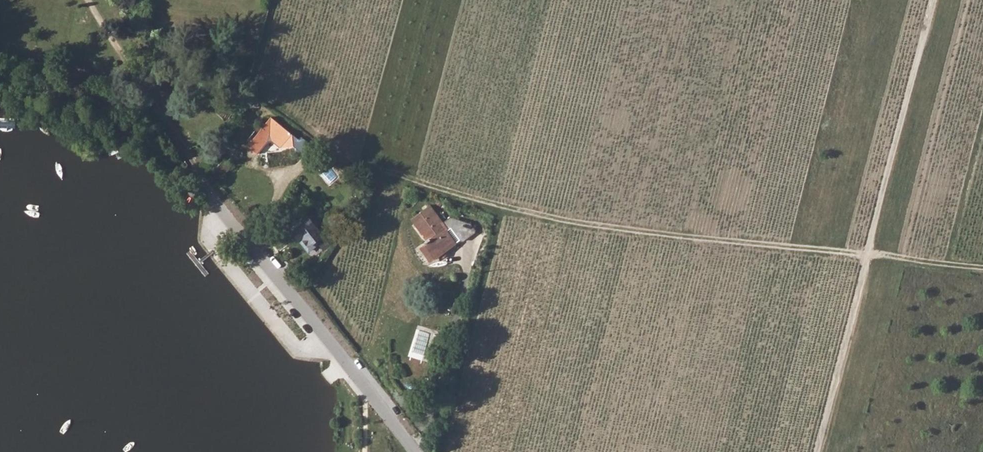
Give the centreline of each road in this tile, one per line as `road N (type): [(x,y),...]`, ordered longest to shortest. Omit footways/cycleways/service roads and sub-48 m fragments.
road 1 (track): [(813,451),(932,0)]
road 2 (track): [(865,253),(569,223),(424,187)]
road 3 (residential): [(415,451),(218,204)]

